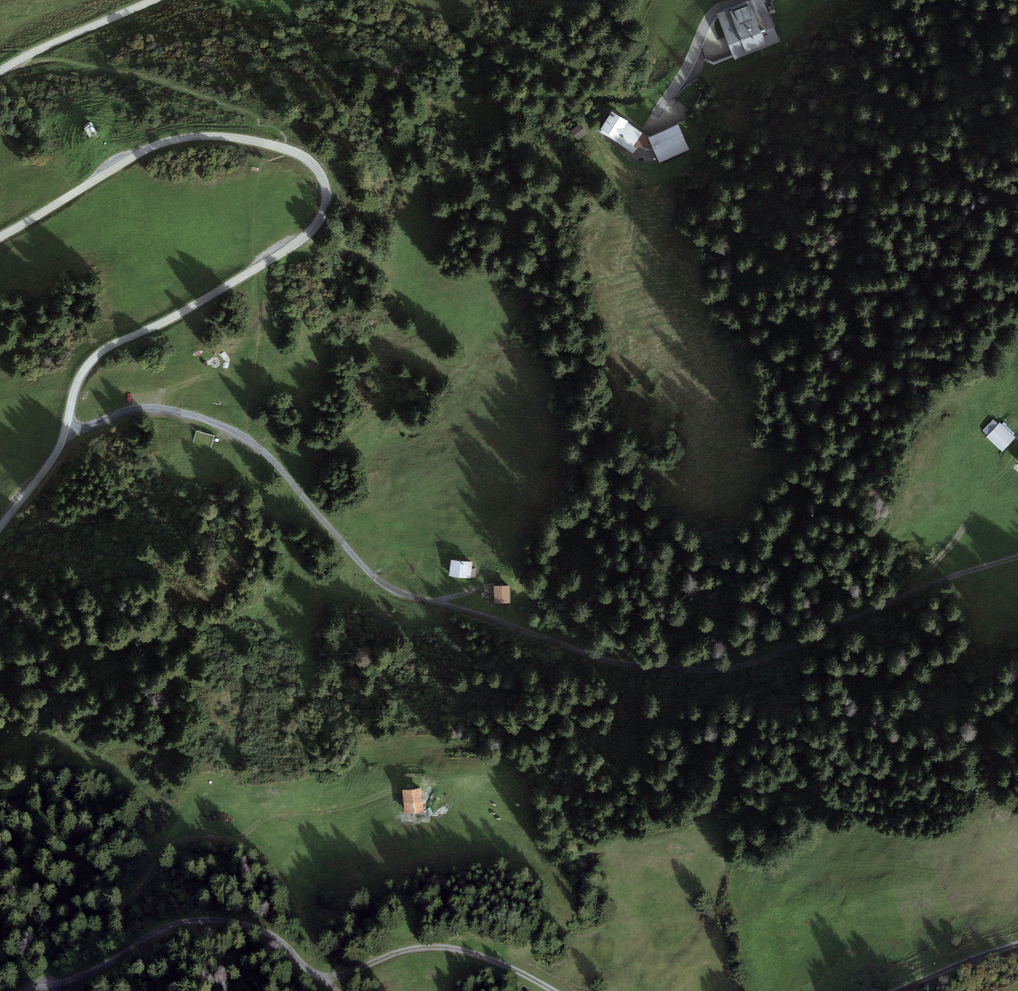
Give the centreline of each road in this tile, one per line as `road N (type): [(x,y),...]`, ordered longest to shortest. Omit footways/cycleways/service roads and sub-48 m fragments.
road 1 (track): [(1017,557),(924,587),(739,665),(621,664),(385,585),(251,443),(160,411)]
road 2 (unclassified): [(0,240),(147,149),(186,138),(286,150),(317,177),(325,199),(305,239),(189,313),(139,328),(90,360),(53,460),(0,530)]
road 3 (track): [(365,970),(202,925),(152,935),(110,964),(20,990)]
road 4 (track): [(546,990),(480,958),(415,952),(365,970)]
road 5 (unclassified): [(152,0),(0,74)]

